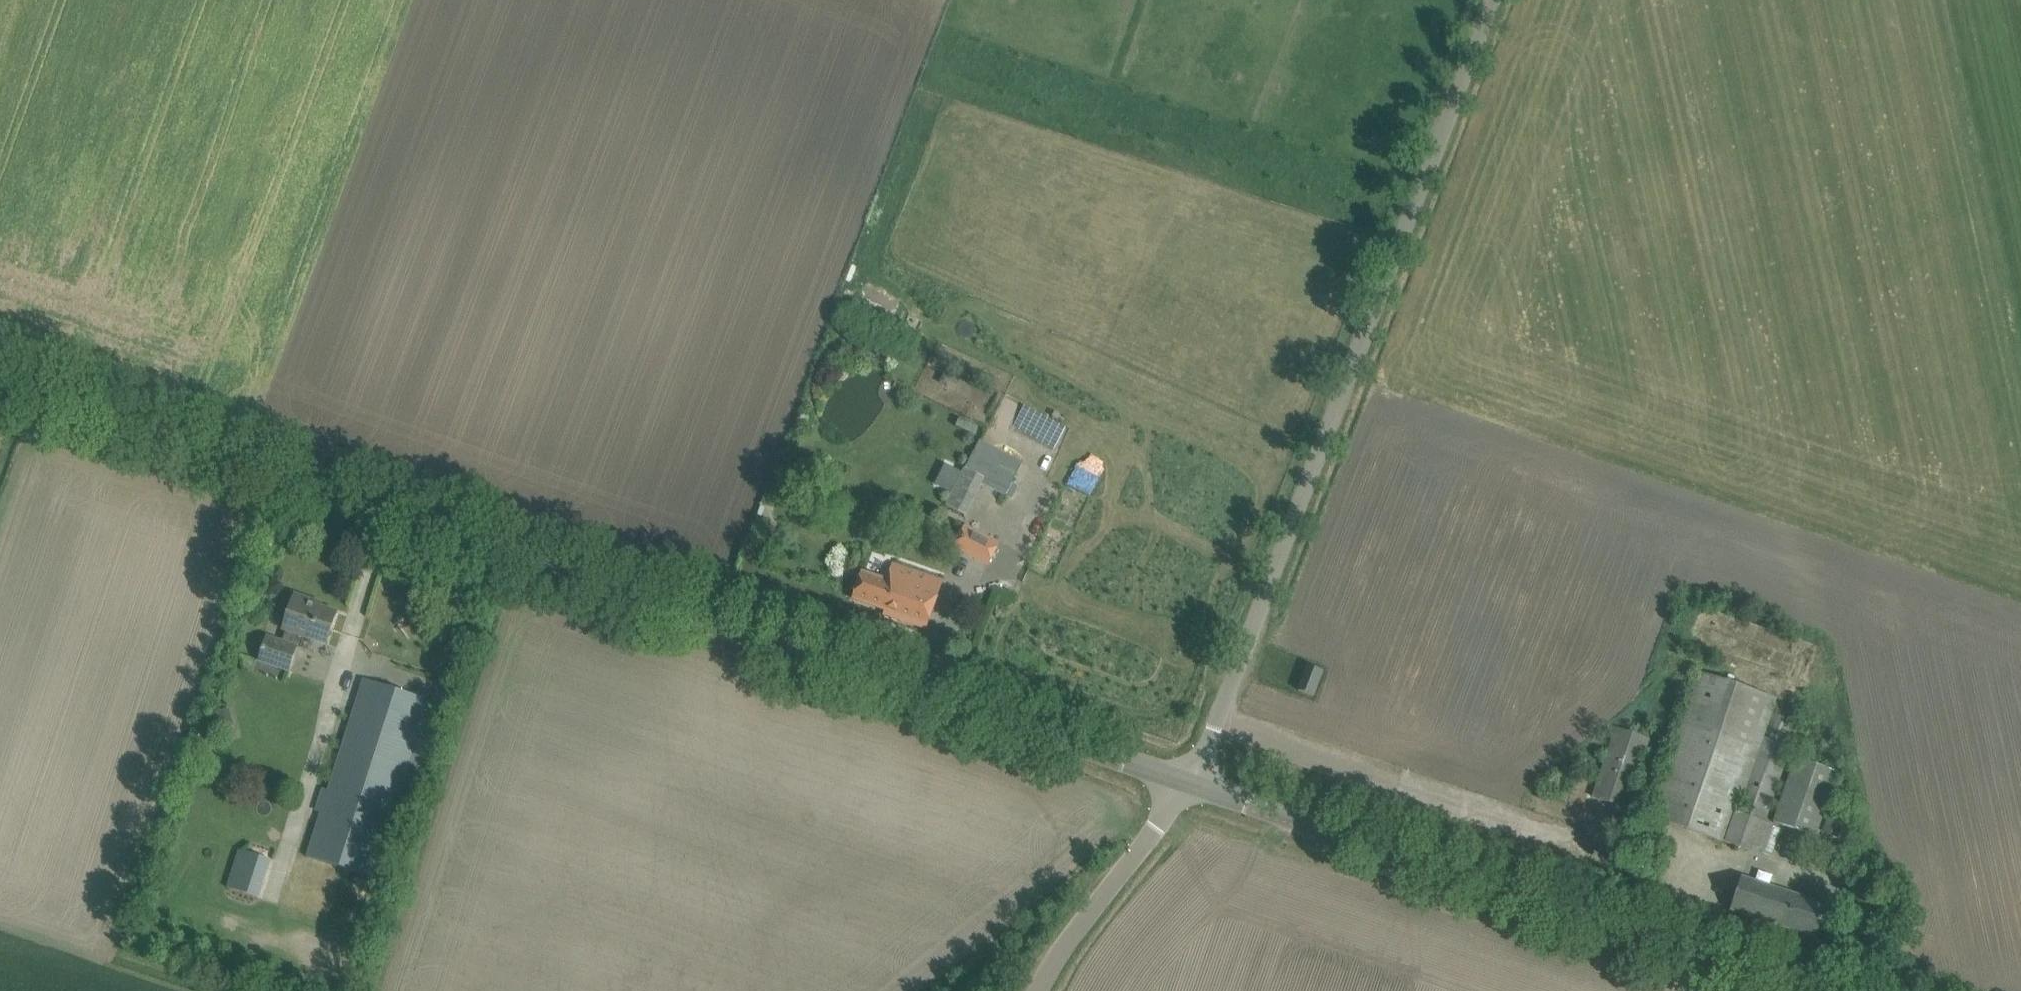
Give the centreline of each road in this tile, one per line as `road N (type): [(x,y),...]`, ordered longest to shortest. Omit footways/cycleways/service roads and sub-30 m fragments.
road 1 (tertiary): [(1193,784),(0,382)]
road 2 (unclassified): [(1193,784),(1491,0)]
road 3 (tertiary): [(1193,784),(1809,990)]
road 4 (unclassified): [(1039,990),(1193,784)]

